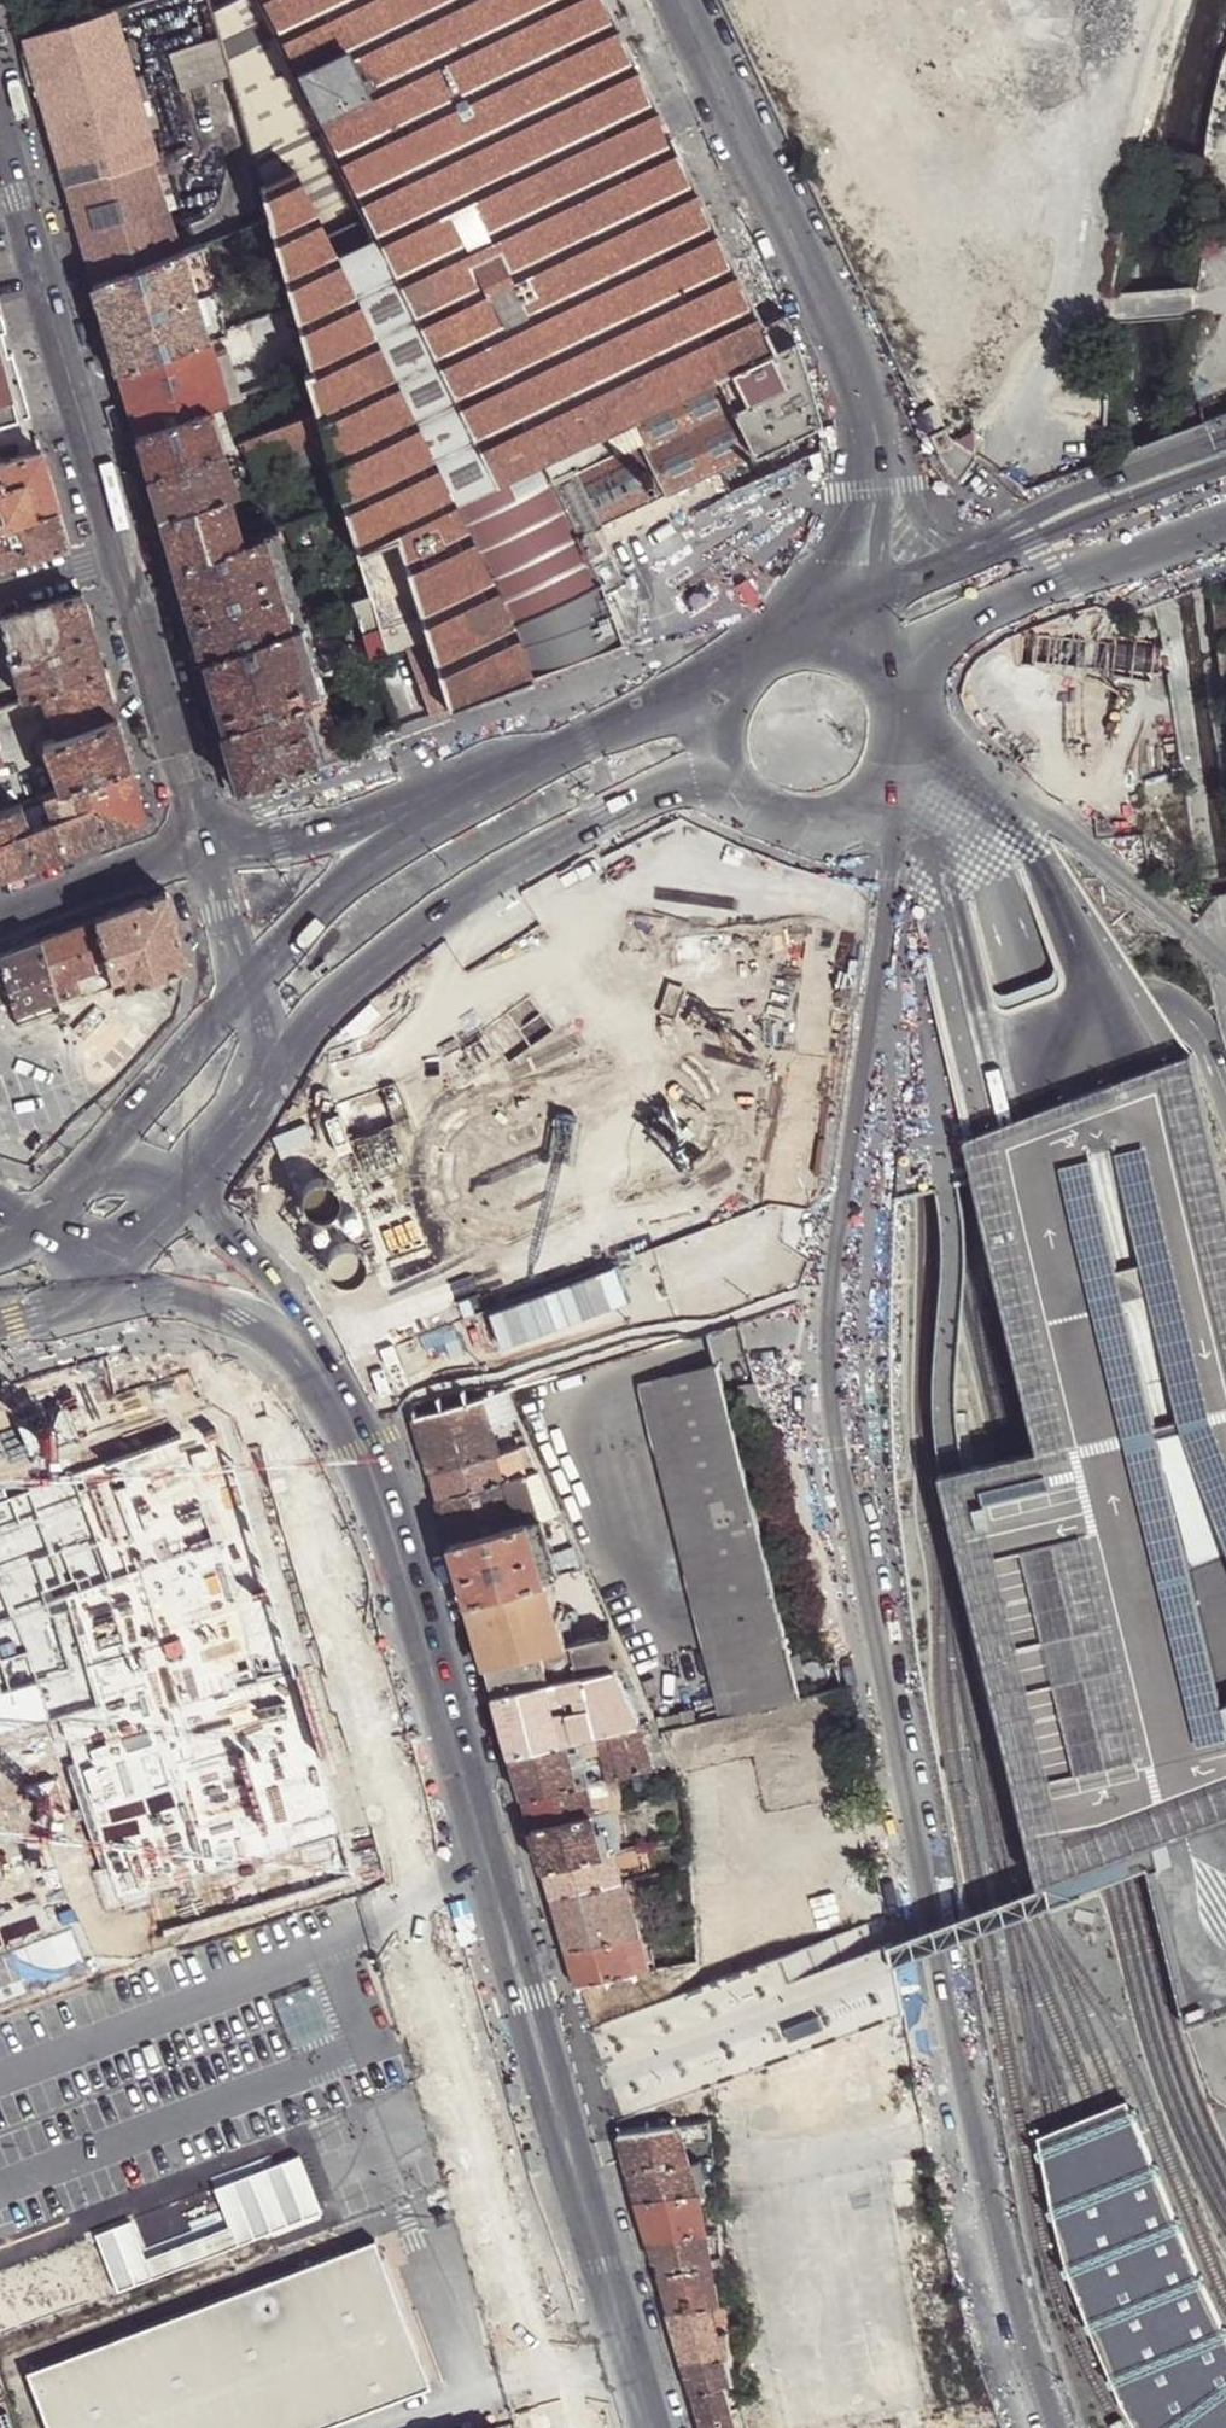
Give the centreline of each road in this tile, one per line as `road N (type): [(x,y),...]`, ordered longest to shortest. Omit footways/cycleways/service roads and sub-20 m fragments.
road 1 (residential): [(1050,2427),(1009,2307),(838,1449),(829,1351),(899,740)]
road 2 (tertiary): [(649,2427),(356,1379),(297,1192)]
road 3 (tertiary): [(253,1294),(565,2427)]
road 4 (tertiary): [(873,487),(874,427),(857,373),(683,0)]
road 5 (primary): [(440,906),(655,730),(730,695),(837,682)]
road 6 (tertiary): [(0,129),(124,560)]
road 7 (primary): [(833,625),(618,703),(452,797)]
road 8 (primary): [(297,1192),(328,1049),(369,970),(440,906)]
road 9 (tertiary): [(124,560),(206,848)]
road 10 (primary): [(199,1113),(101,1249),(0,1317)]
road 11 (primary): [(452,797),(356,869),(243,990)]
road 12 (primary): [(0,1386),(253,1294)]
road 13 (residential): [(452,797),(299,838),(206,848)]
road 14 (residential): [(1225,434),(1055,502),(1024,535)]
road 15 (primary): [(1023,616),(1129,556),(1225,520)]
road 16 (primary): [(243,990),(440,906)]
road 17 (primary): [(899,740),(953,742),(1001,715),(1024,673),(1023,616)]
road 18 (primary): [(1225,462),(1024,535)]
road 19 (tertiary): [(297,1192),(243,990)]
road 20 (tertiary): [(199,1113),(253,1294)]
road 21 (tertiary): [(243,990),(206,848)]
road 22 (residential): [(129,876),(0,923)]
road 23 (primary): [(946,550),(883,560),(852,586),(837,614)]
road 24 (tertiary): [(873,487),(838,565),(837,614)]
road 25 (primary): [(243,990),(199,1113)]
road 26 (residential): [(0,596),(124,560)]
road 27 (tertiary): [(129,876),(164,1000)]

